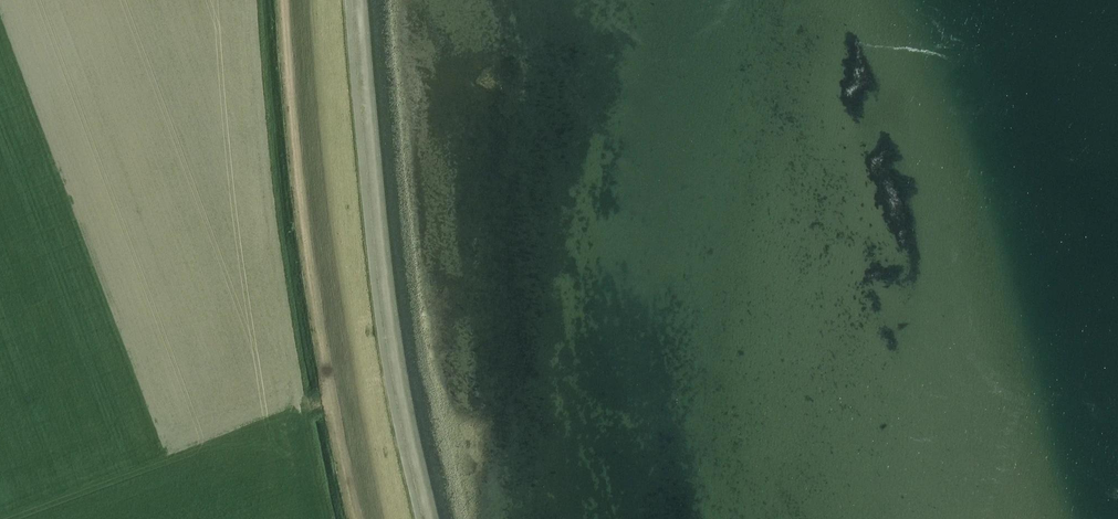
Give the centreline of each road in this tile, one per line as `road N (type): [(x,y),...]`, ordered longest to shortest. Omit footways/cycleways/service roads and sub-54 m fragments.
road 1 (track): [(357,518),(301,205),(285,0)]

